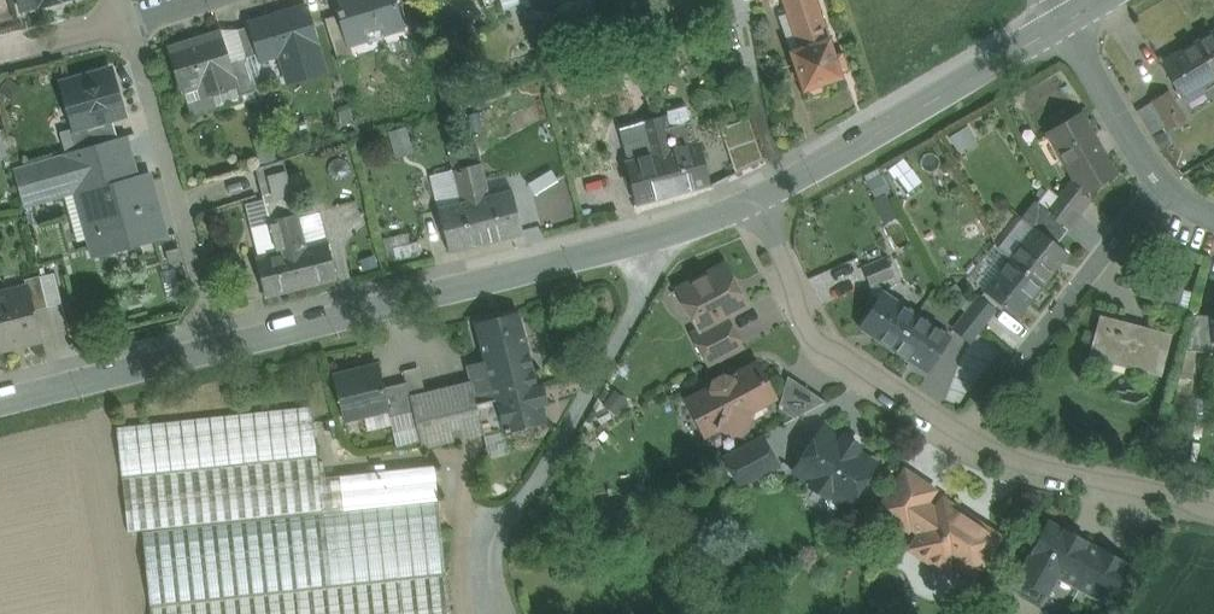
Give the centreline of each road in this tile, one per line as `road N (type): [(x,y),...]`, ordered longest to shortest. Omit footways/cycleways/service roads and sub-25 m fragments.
road 1 (secondary): [(754,199),(678,230),(228,348)]
road 2 (track): [(522,613),(488,548),(551,464),(678,230)]
road 3 (secondary): [(1066,27),(754,199)]
road 4 (residential): [(228,348),(131,23)]
road 5 (residential): [(1157,183),(954,439)]
road 6 (residential): [(754,199),(814,337),(954,439)]
road 7 (residential): [(954,439),(1127,494),(1213,506)]
road 8 (secondary): [(228,348),(0,407)]
road 9 (residential): [(1157,183),(1066,27)]
road 10 (residential): [(0,55),(131,23)]

